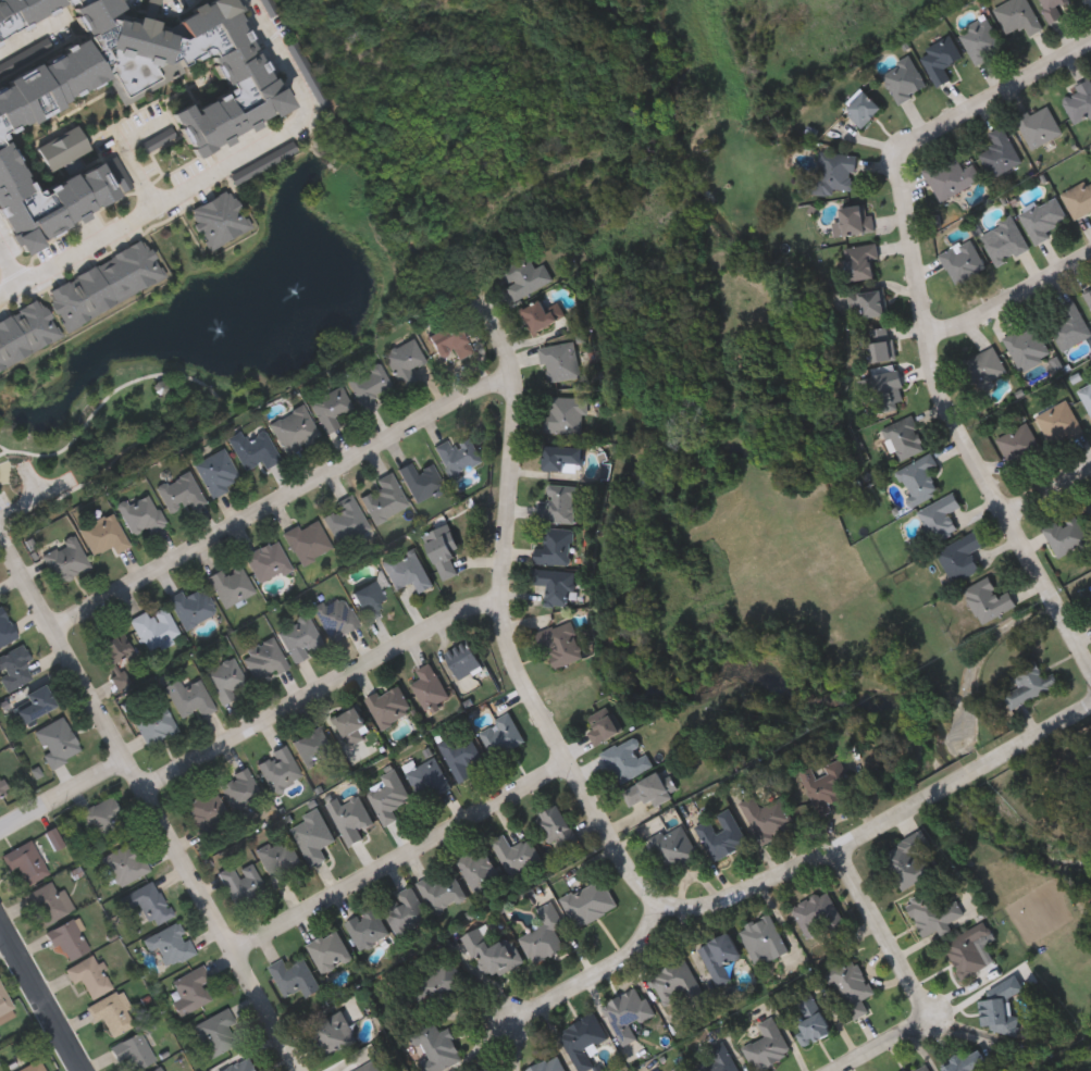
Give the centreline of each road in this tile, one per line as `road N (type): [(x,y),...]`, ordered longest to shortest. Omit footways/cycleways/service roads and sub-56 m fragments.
road 1 (residential): [(479,306),(496,329),(516,403),(500,603),(507,651),(654,902)]
road 2 (residential): [(1090,665),(935,384),(895,149)]
road 3 (residential): [(51,630),(510,370)]
road 4 (residential): [(51,630),(300,1070)]
road 5 (residential): [(917,805),(716,904),(654,902),(646,937),(613,967),(513,1021)]
road 6 (residential): [(140,788),(460,609),(500,603)]
road 7 (residential): [(231,948),(569,760)]
road 8 (residential): [(846,1070),(920,1023),(913,991),(831,851)]
road 9 (residential): [(895,149),(1090,39)]
road 10 (residential): [(1090,256),(926,341)]
road 11 (residential): [(81,1070),(0,928)]
road 12 (residential): [(0,828),(124,758)]

